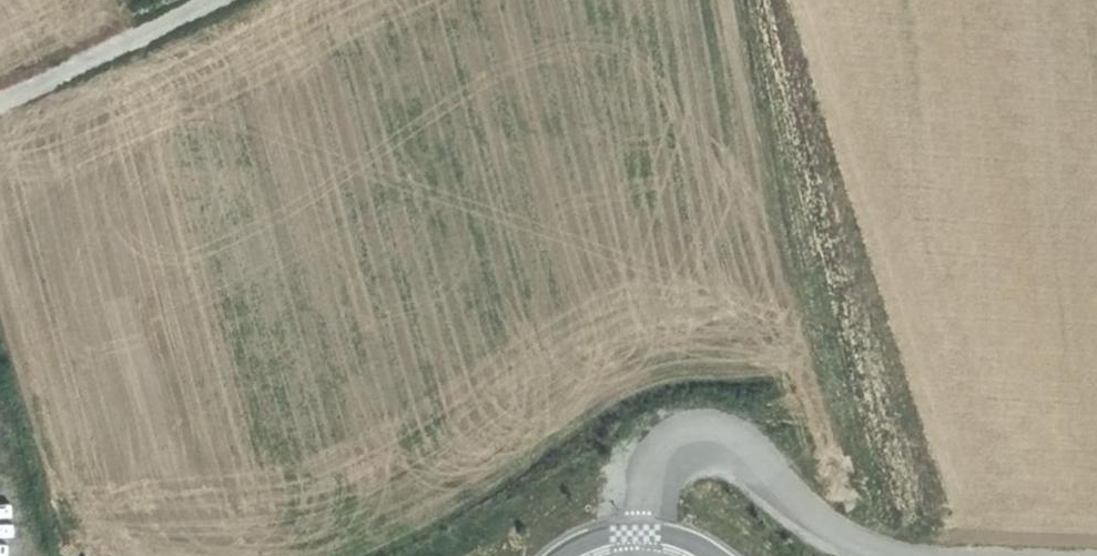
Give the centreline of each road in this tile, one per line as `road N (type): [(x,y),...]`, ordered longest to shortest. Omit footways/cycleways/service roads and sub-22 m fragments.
road 1 (track): [(900,555),(826,520),(739,434),(705,423),(660,447),(650,468),(641,555)]
road 2 (track): [(219,0),(0,106)]

